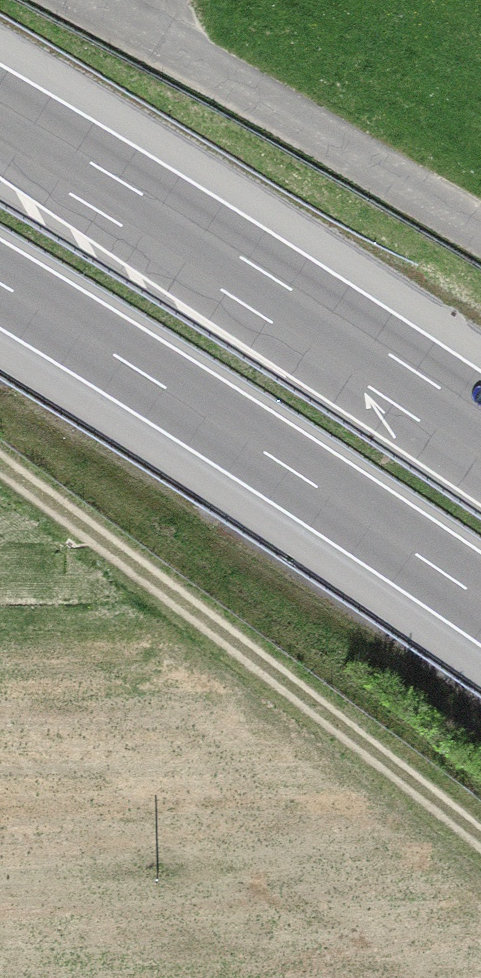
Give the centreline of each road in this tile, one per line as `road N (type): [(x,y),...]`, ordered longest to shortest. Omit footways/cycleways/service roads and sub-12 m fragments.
road 1 (track): [(0,466),(480,838)]
road 2 (motorway): [(480,439),(0,121)]
road 3 (motorway): [(0,284),(480,600)]
road 4 (unclassified): [(480,232),(82,0)]

